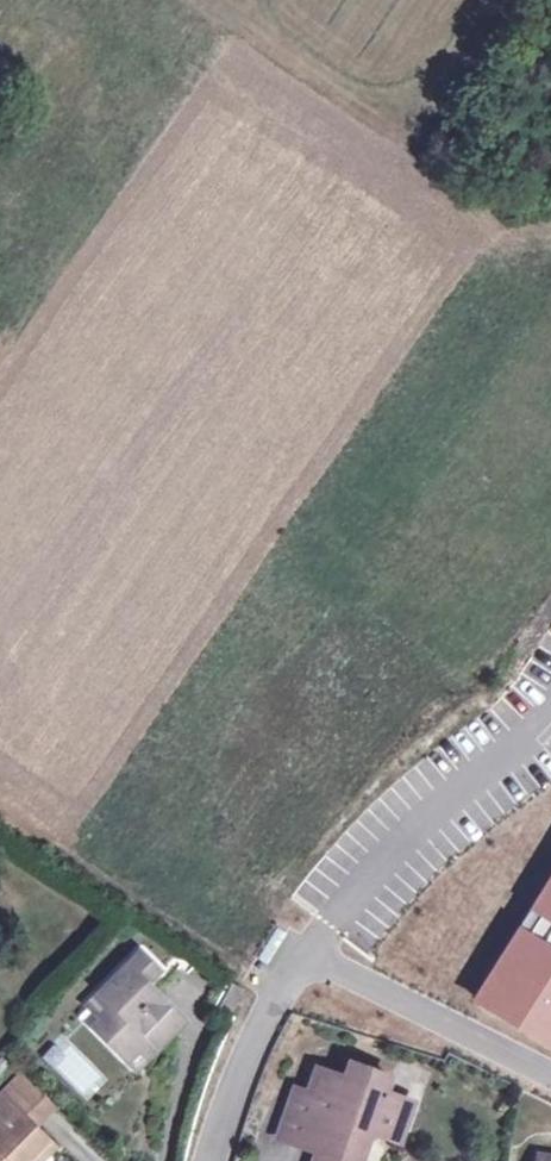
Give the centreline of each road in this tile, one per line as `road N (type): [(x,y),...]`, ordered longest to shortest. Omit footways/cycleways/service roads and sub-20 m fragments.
road 1 (residential): [(210,1160),(247,1049),(341,908),(550,711)]

